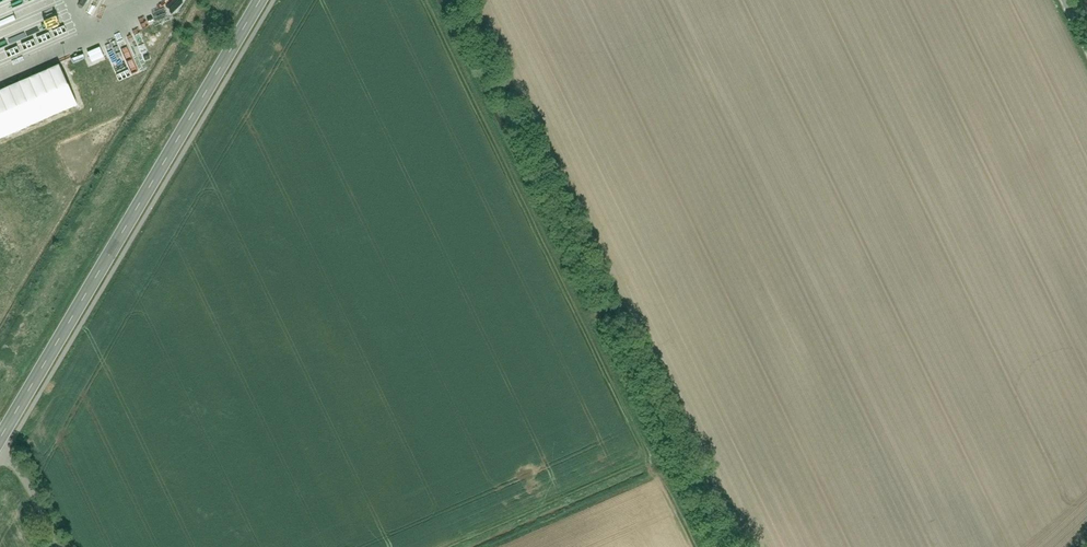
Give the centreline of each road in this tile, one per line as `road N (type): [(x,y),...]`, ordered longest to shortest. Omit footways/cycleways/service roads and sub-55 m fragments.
road 1 (secondary): [(0,439),(259,0)]
road 2 (unclassified): [(0,439),(55,546)]

